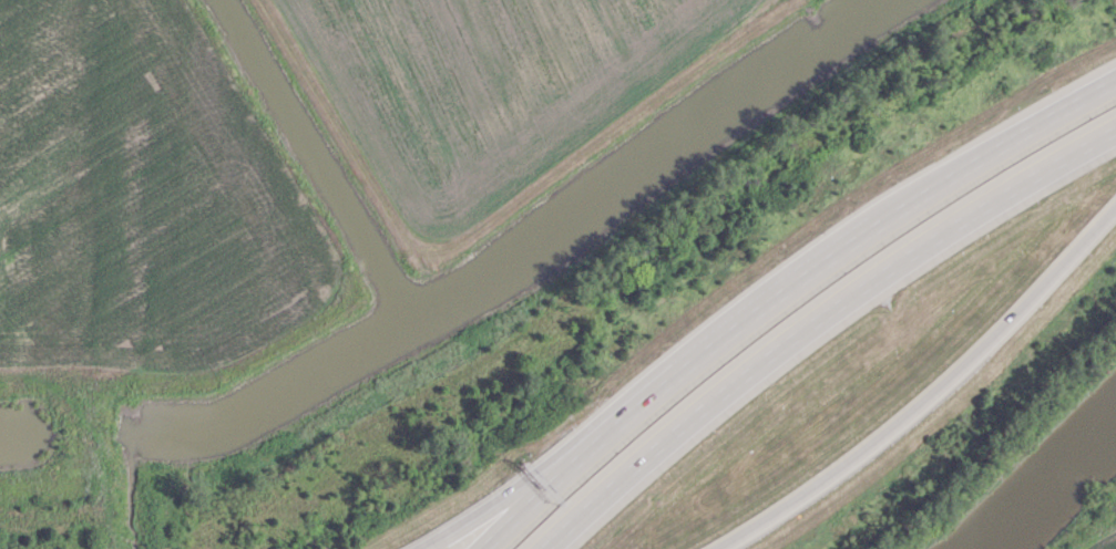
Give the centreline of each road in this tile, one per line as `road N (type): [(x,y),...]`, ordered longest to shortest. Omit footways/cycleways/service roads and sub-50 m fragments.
road 1 (motorway): [(541,548),(654,446),(837,302),(1115,127)]
road 2 (motorway): [(711,548),(818,480),(956,371),(1115,202)]
road 3 (motorway): [(921,194),(687,362),(572,462)]
road 4 (motorway): [(1115,78),(921,194)]
road 5 (motorway): [(572,462),(421,548)]
road 6 (motorway): [(572,462),(479,548)]

